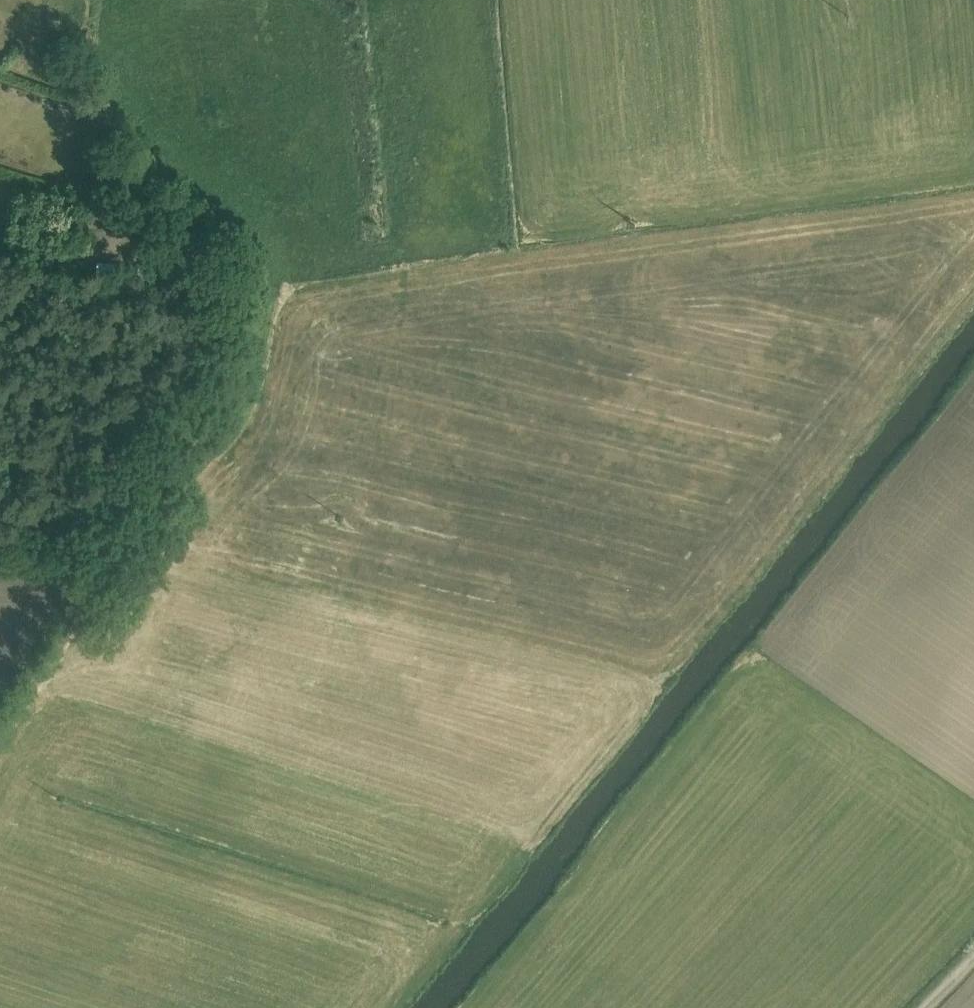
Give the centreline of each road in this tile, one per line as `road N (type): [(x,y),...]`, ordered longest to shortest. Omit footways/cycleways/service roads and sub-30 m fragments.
road 1 (track): [(0,742),(151,509)]

